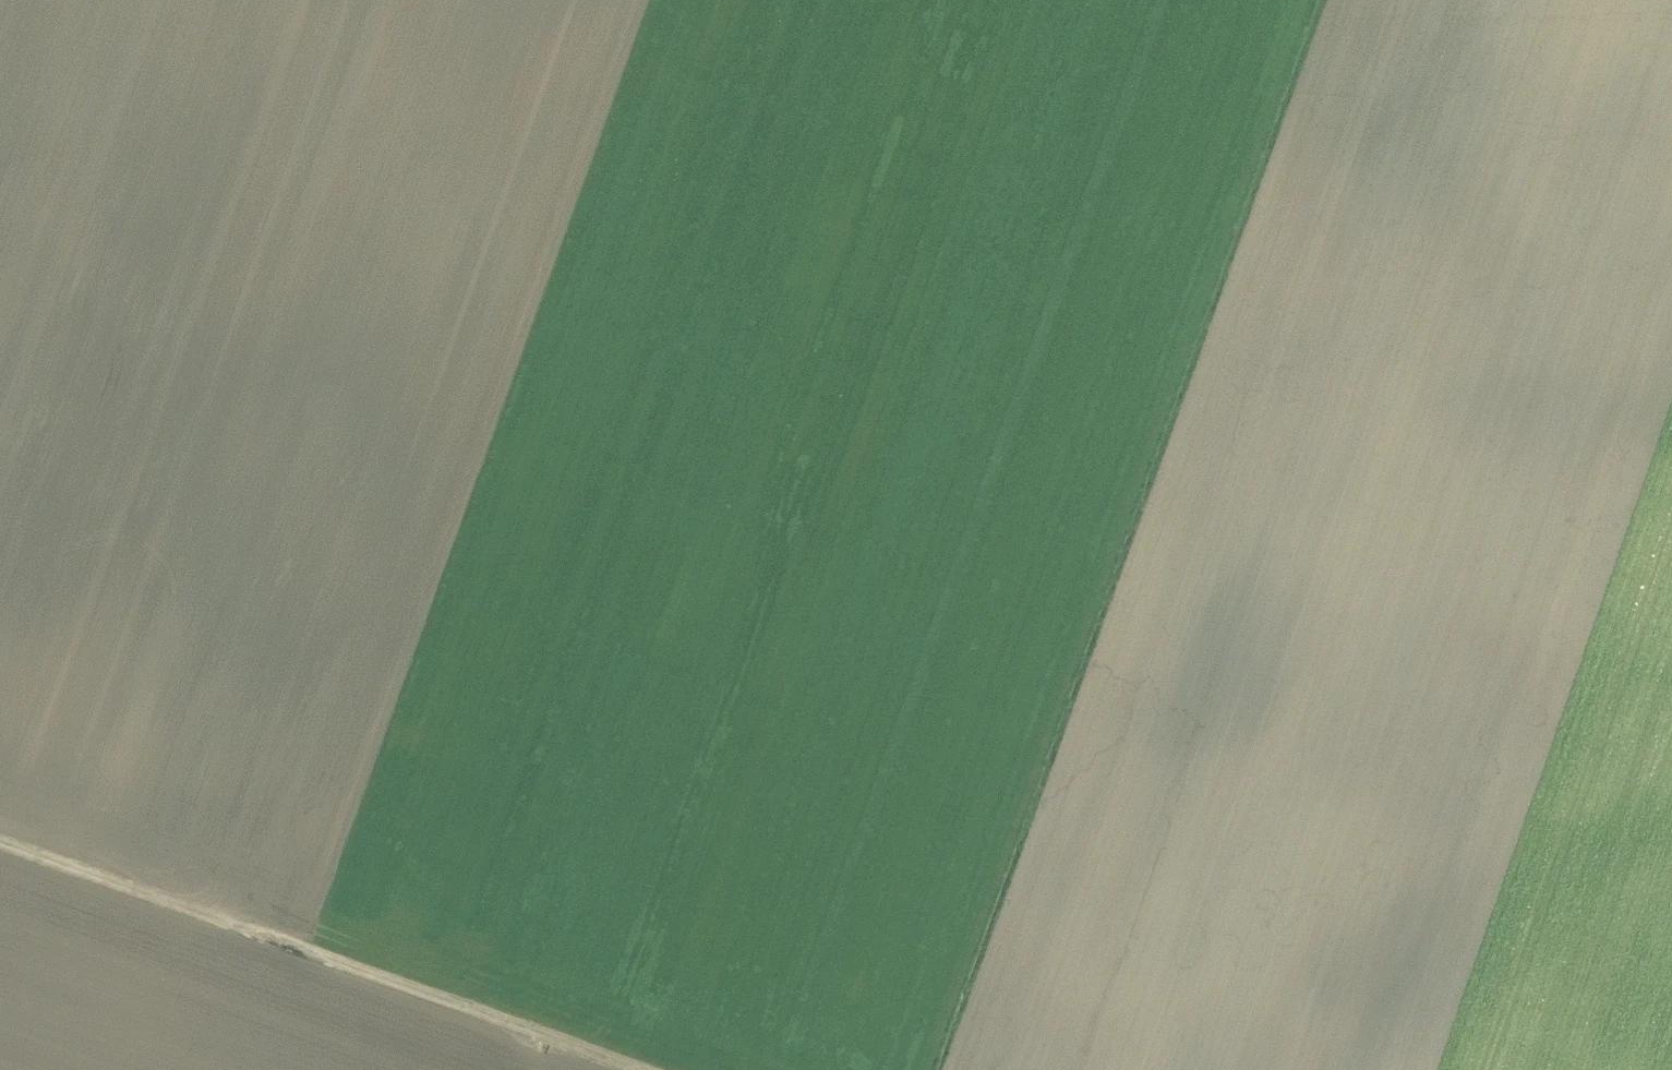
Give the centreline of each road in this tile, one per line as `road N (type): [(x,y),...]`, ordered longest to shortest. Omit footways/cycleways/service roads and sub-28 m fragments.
road 1 (track): [(632,1069),(0,843)]

